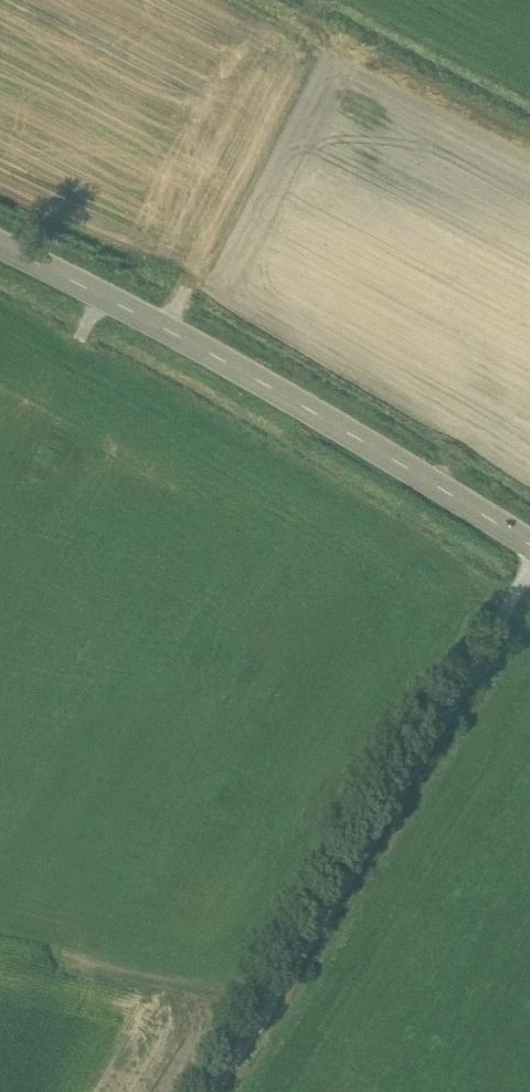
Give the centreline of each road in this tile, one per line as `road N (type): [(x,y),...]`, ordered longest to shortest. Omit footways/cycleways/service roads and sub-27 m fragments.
road 1 (track): [(213,1091),(529,567)]
road 2 (tertiary): [(529,543),(166,328),(0,245)]

